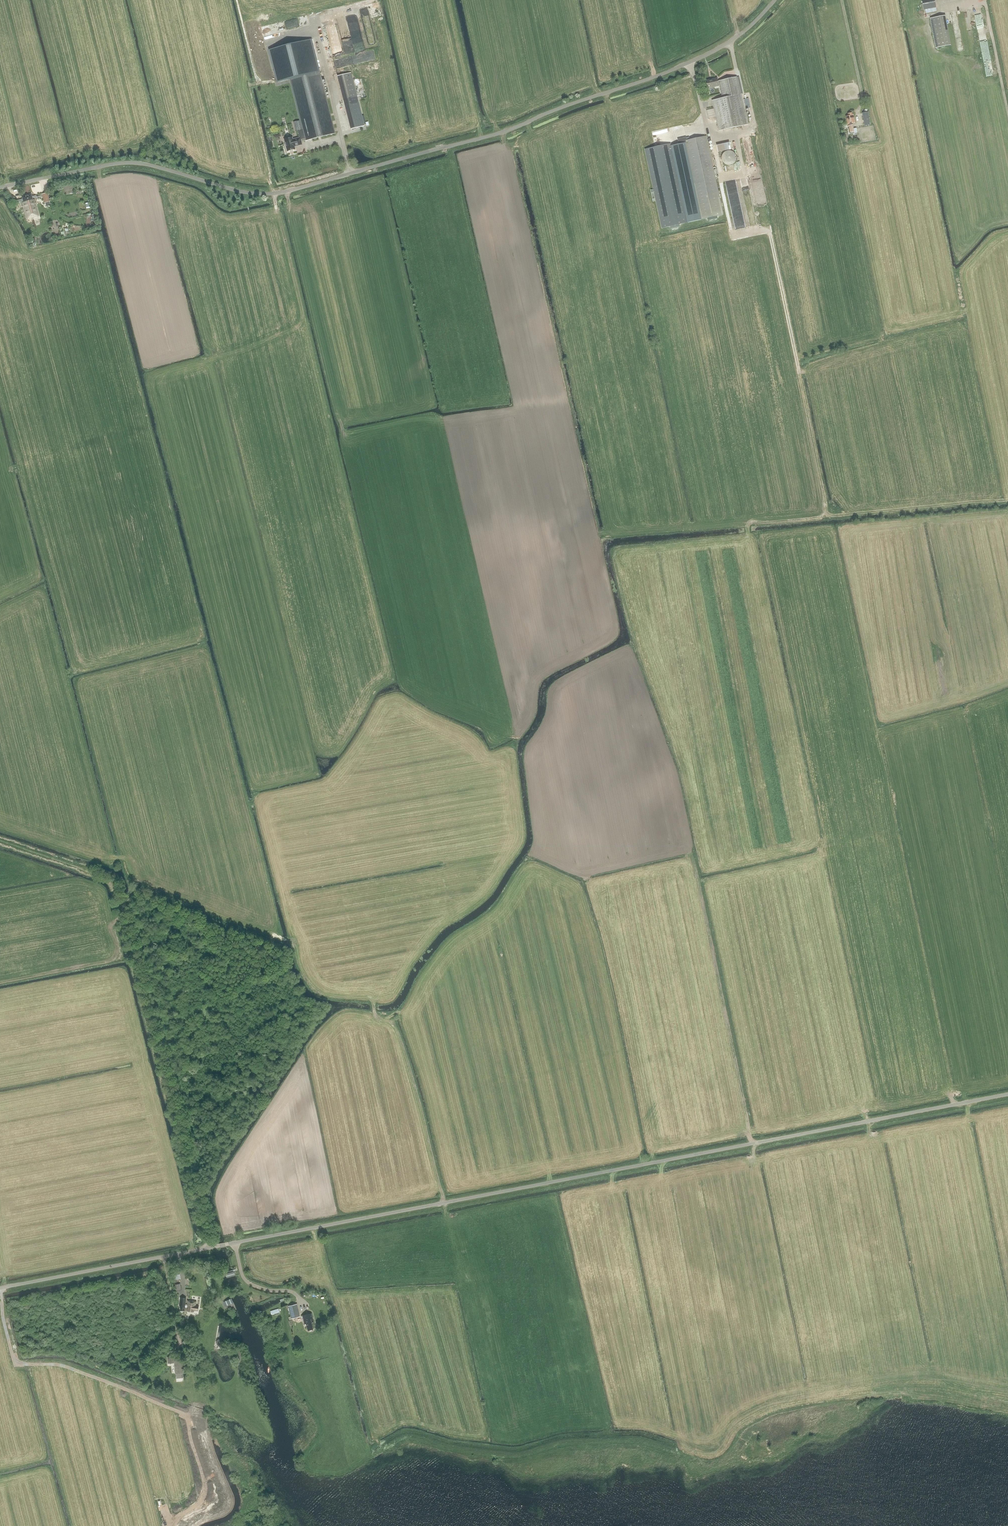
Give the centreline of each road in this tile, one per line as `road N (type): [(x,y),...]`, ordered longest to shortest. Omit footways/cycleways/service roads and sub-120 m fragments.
road 1 (unclassified): [(0,1288),(1007,1094)]
road 2 (unclassified): [(0,187),(134,163),(247,193),(286,192),(509,130),(669,72),(736,37),(774,0)]
road 3 (track): [(444,1203),(396,1025),(378,1017),(369,998),(311,989),(293,939)]
road 4 (track): [(842,0),(863,97),(860,120)]

